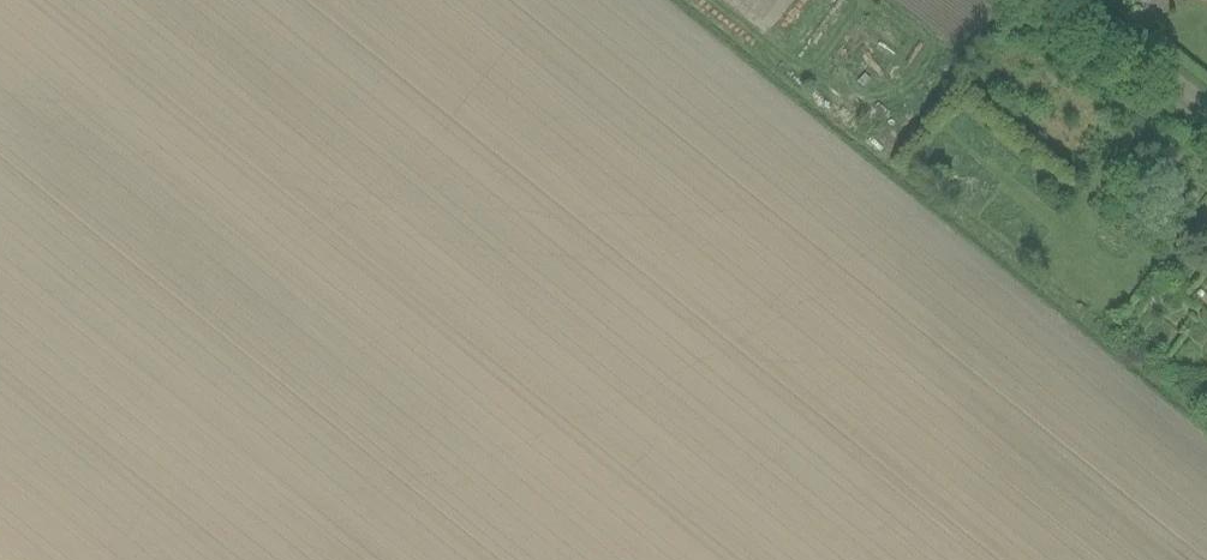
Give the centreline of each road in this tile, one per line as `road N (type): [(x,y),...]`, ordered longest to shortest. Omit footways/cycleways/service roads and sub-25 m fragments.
road 1 (unclassified): [(1206,122),(1054,0)]

